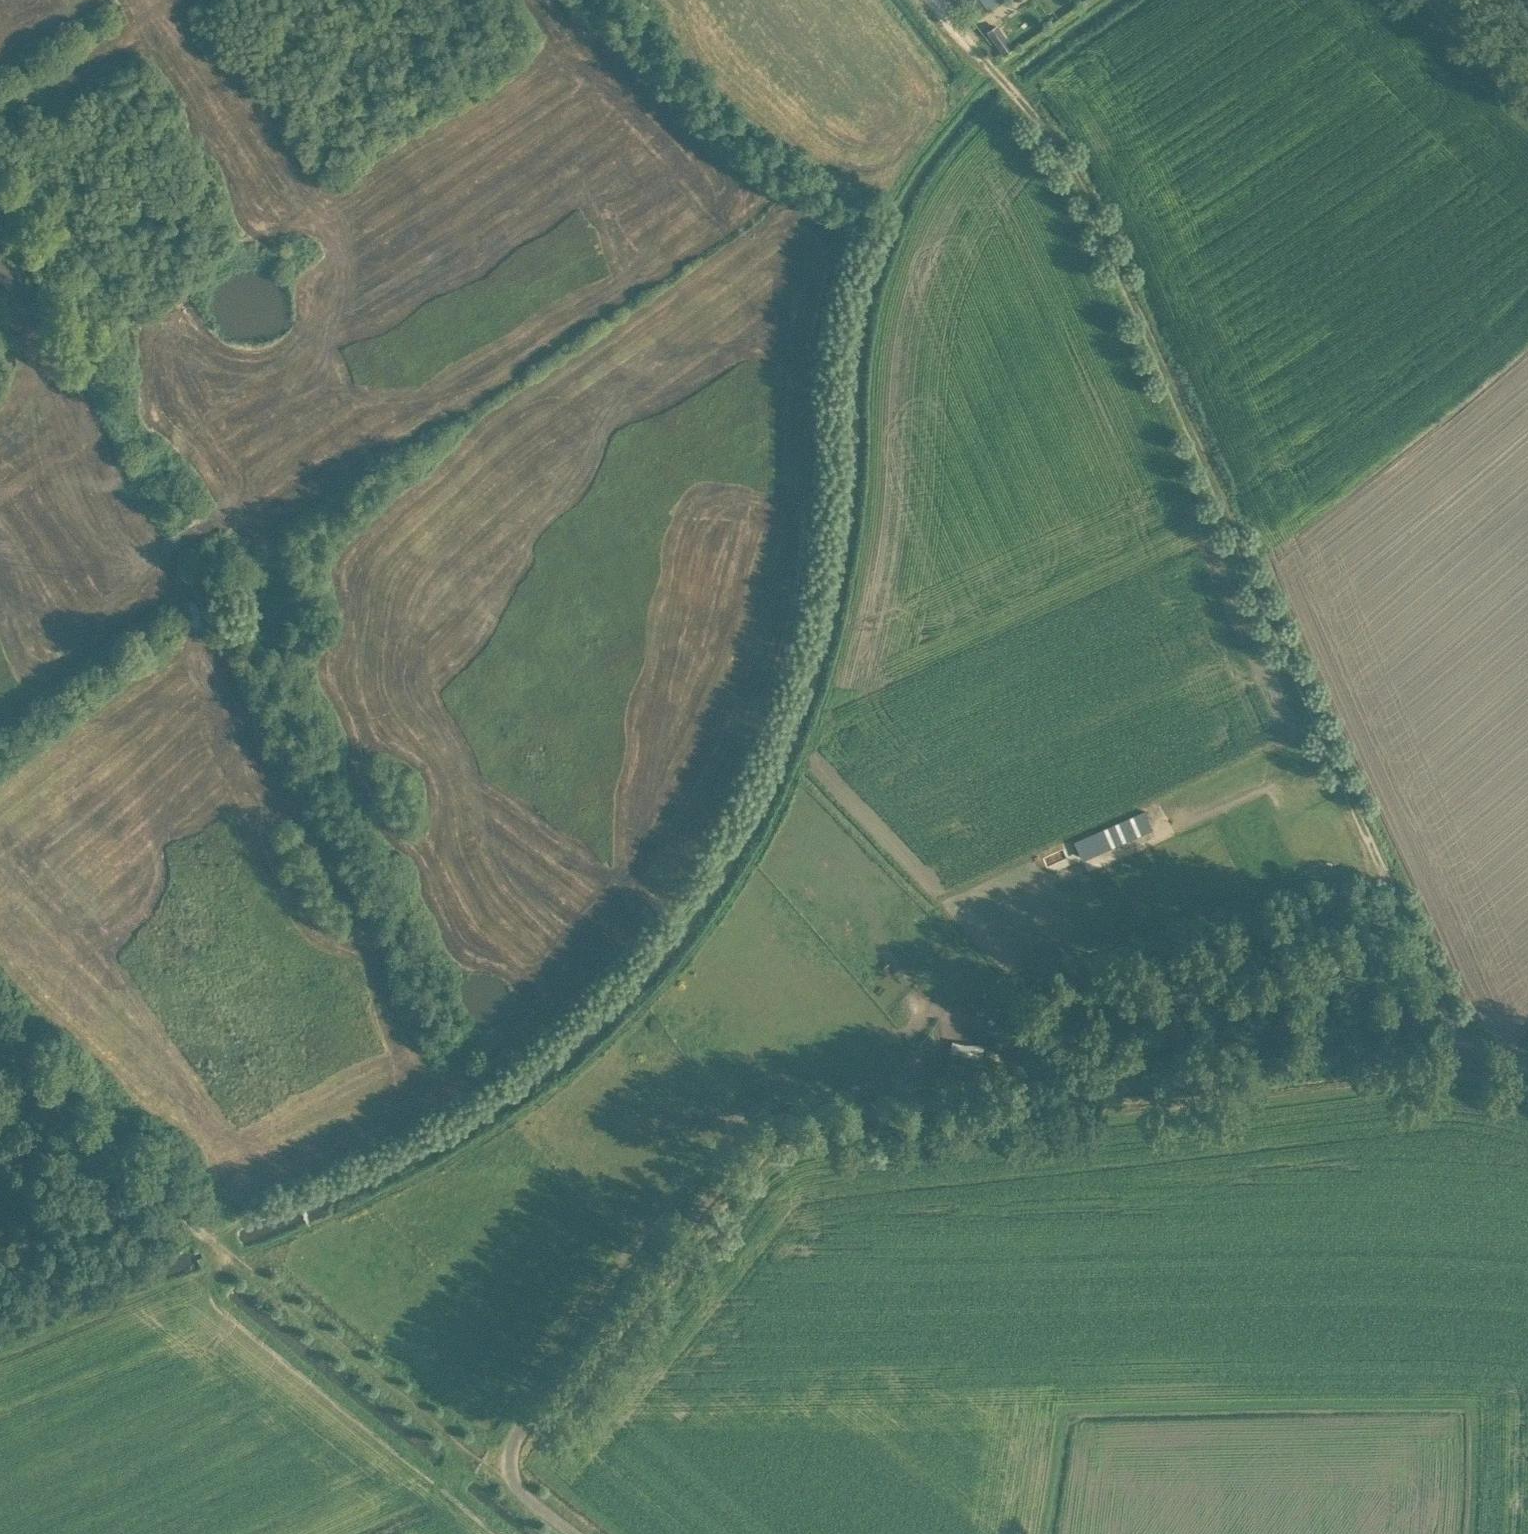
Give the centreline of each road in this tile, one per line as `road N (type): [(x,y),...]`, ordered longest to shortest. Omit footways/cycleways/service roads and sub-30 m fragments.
road 1 (track): [(961,34),(1091,202),(1457,1045)]
road 2 (track): [(1457,1045),(792,1138),(744,1177),(530,1424),(513,1445),(507,1473)]
road 3 (track): [(507,1473),(205,1232)]
road 4 (track): [(205,1232),(0,1032)]

